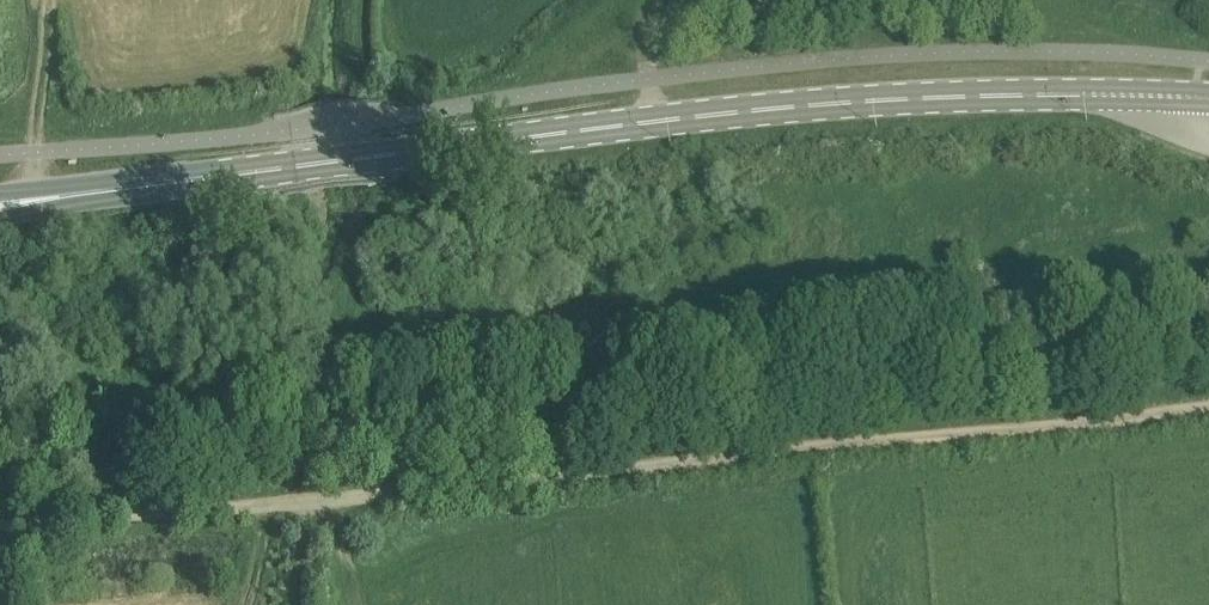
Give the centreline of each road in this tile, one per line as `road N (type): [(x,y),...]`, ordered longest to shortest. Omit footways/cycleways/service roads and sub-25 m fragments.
road 1 (track): [(1208,404),(333,501),(0,522)]
road 2 (primary): [(1208,97),(808,105),(375,155)]
road 3 (primary): [(43,199),(375,155)]
road 4 (track): [(43,199),(37,151),(50,23)]
road 5 (track): [(657,122),(646,53),(655,0)]

